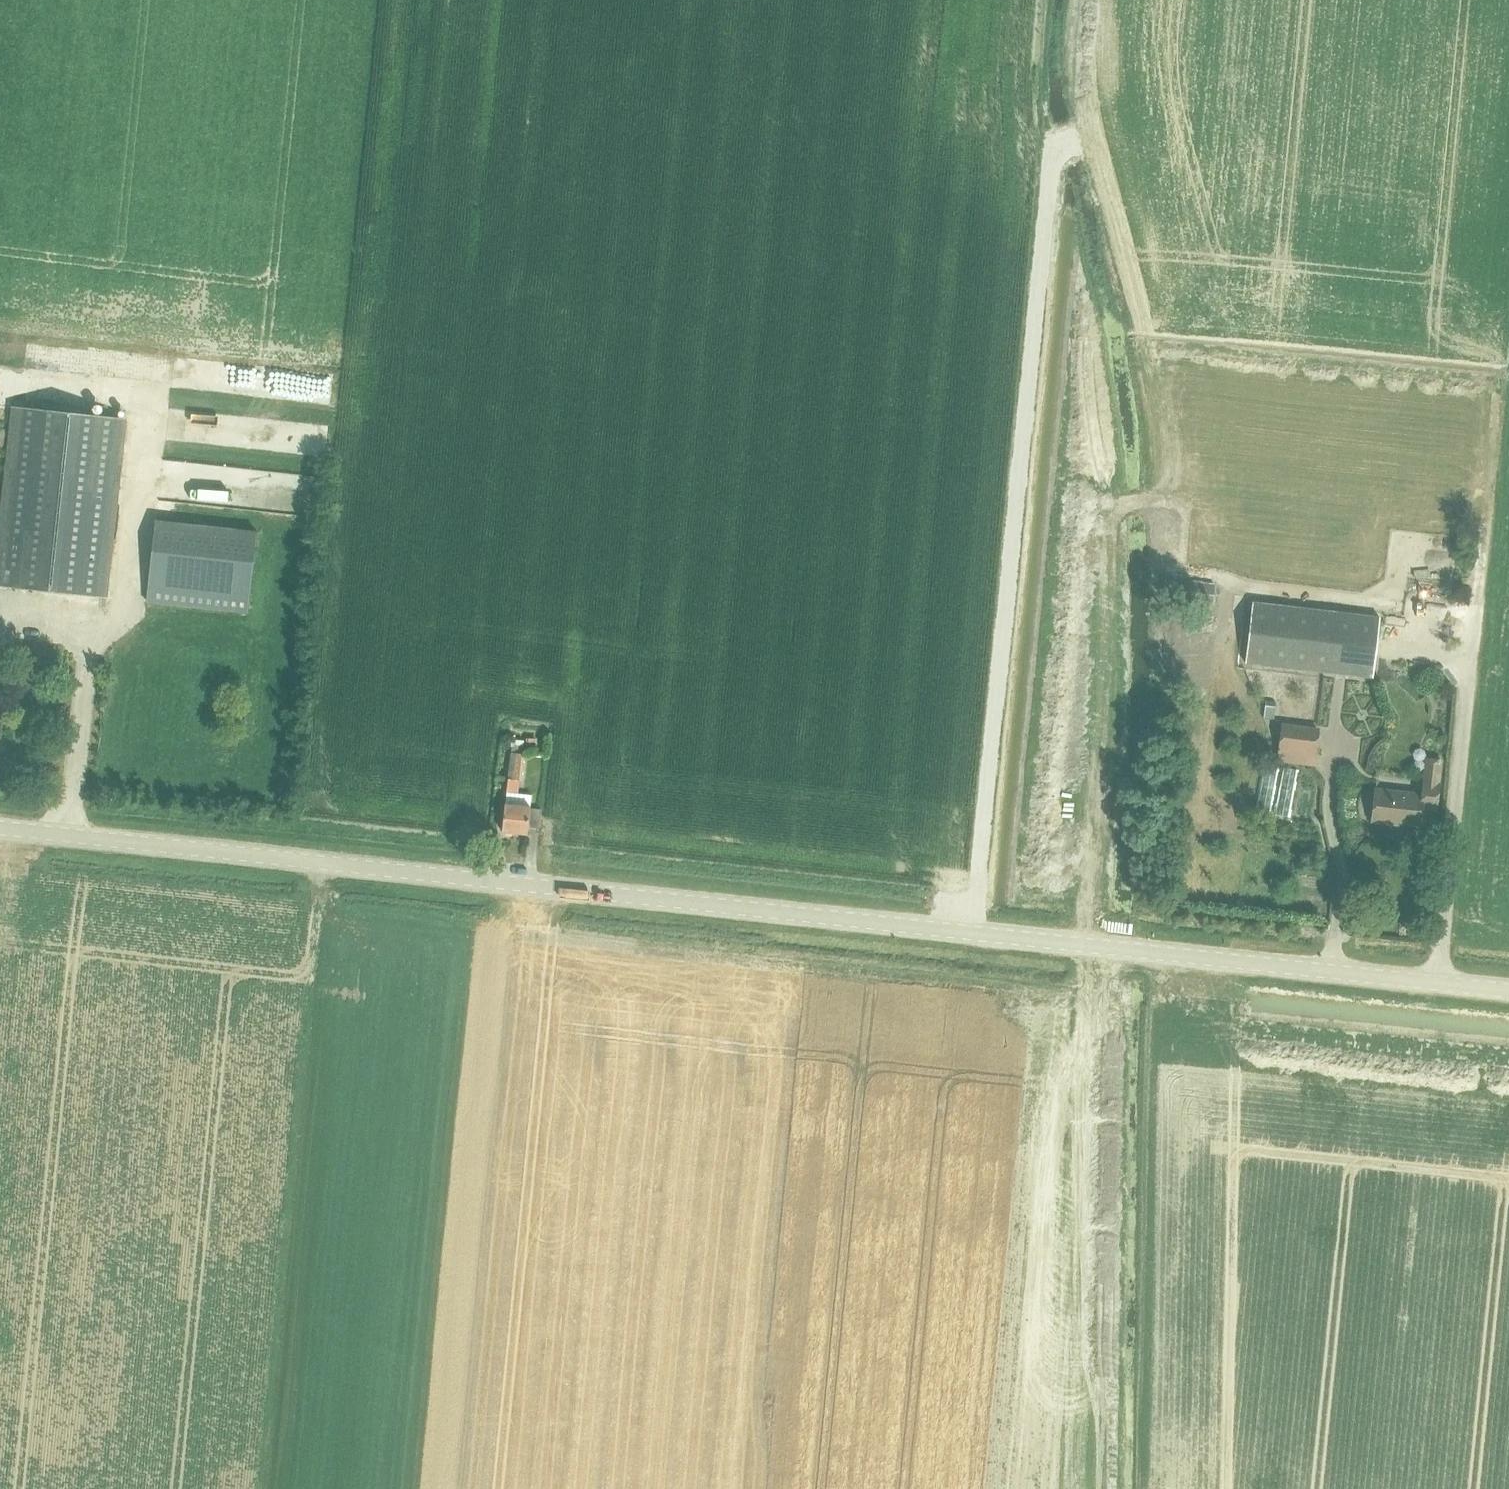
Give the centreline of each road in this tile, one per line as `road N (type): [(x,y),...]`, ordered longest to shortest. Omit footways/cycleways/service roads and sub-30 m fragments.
road 1 (tertiary): [(1508,990),(0,829)]

